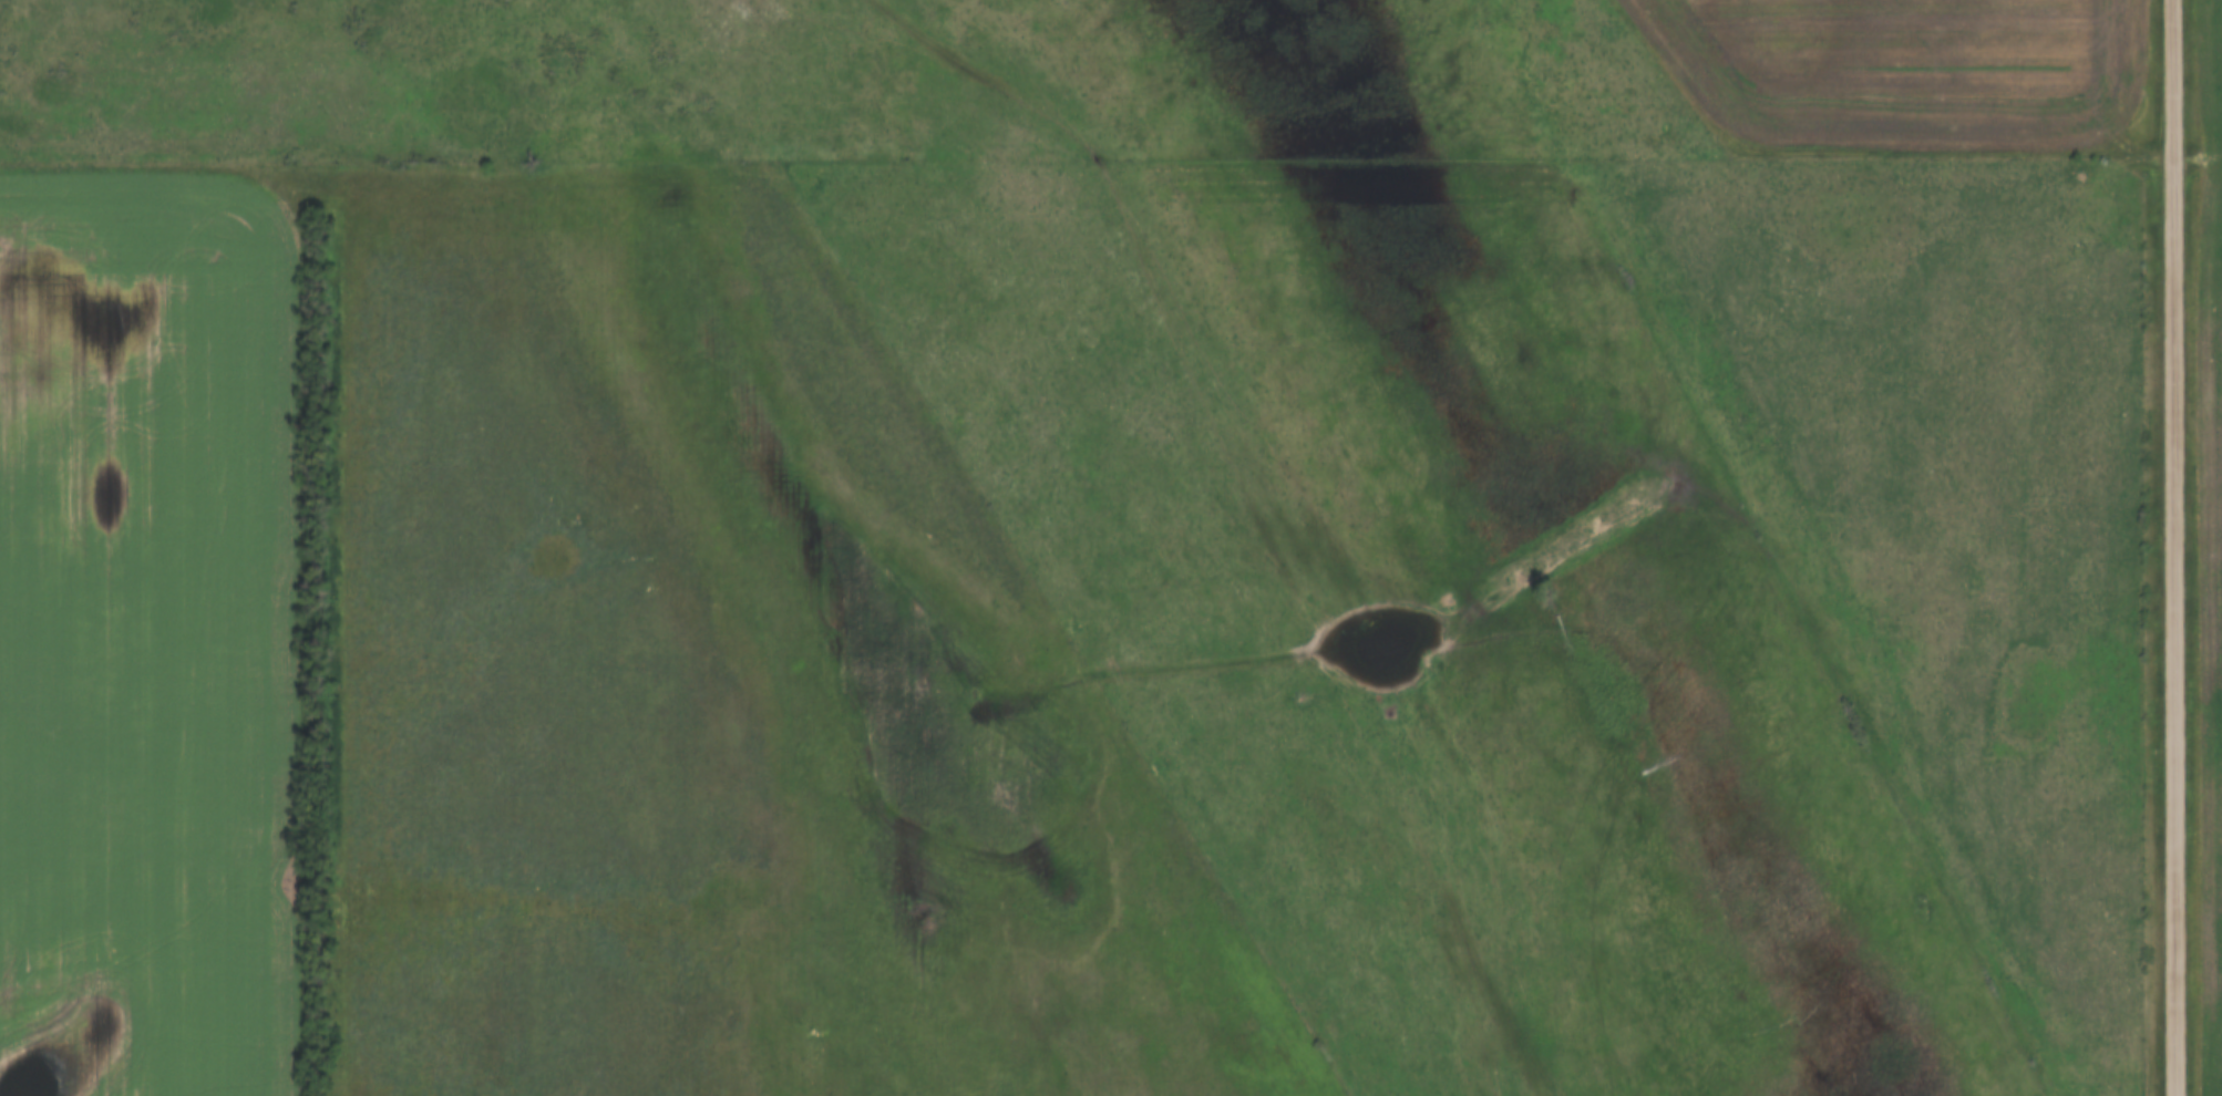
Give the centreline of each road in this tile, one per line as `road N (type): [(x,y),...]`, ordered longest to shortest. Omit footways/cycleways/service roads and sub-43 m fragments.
road 1 (residential): [(2176,1095),(2175,0)]

